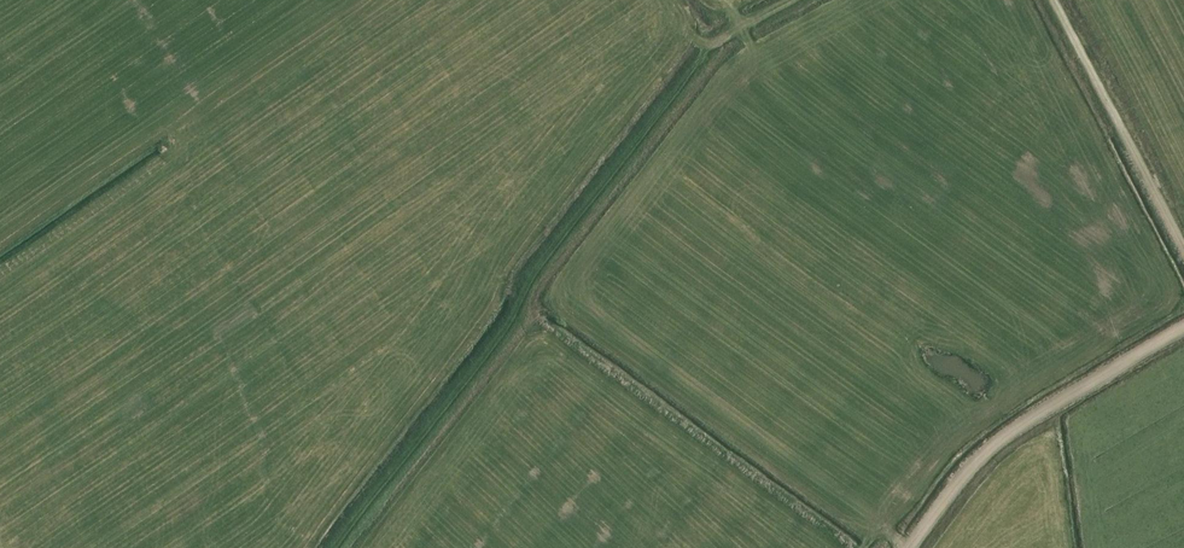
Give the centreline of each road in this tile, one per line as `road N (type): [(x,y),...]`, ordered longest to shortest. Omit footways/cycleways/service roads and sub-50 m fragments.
road 1 (track): [(809,0),(736,39),(342,547)]
road 2 (track): [(1183,326),(1000,438),(919,547)]
road 3 (track): [(1053,0),(1183,250)]

